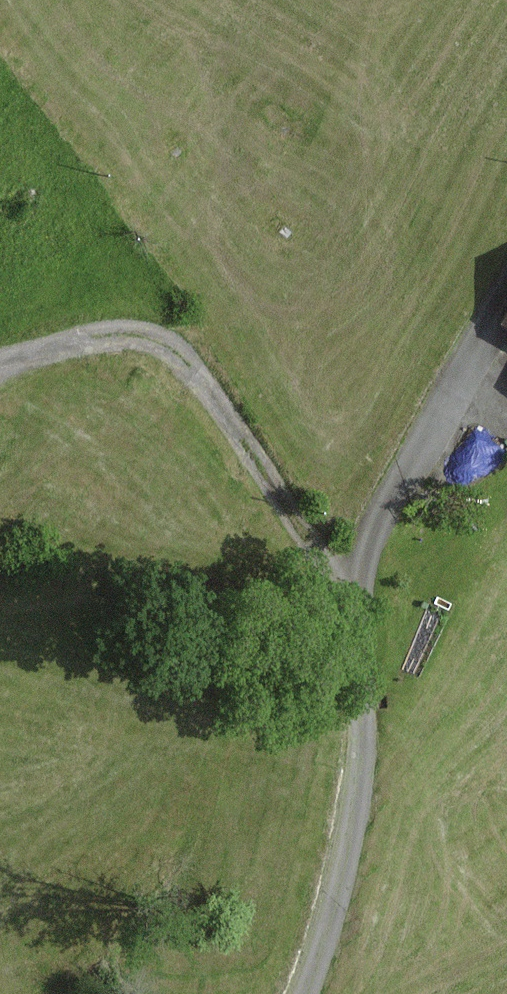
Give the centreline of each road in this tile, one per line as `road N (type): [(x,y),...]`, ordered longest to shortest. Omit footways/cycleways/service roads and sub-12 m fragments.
road 1 (track): [(0,359),(118,333),(172,350),(362,619)]
road 2 (track): [(506,270),(363,555),(362,619)]
road 3 (track): [(362,619),(356,799),(304,993)]

